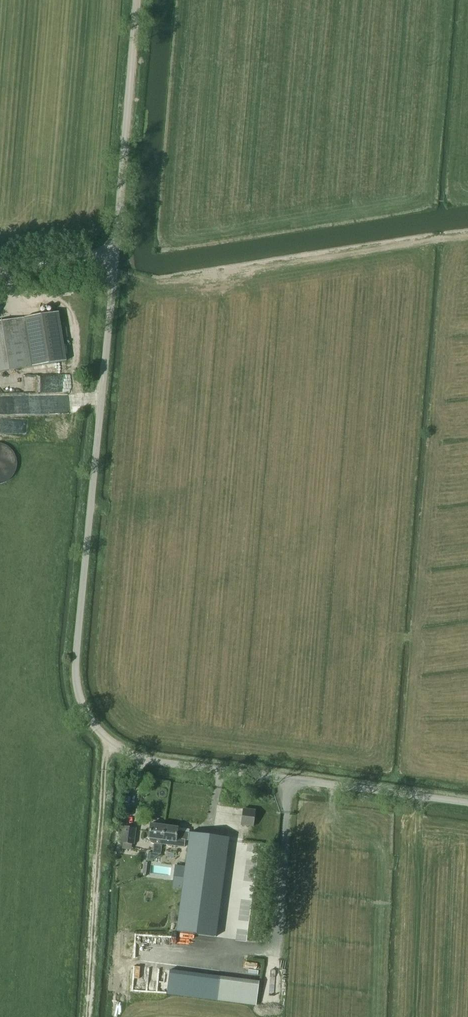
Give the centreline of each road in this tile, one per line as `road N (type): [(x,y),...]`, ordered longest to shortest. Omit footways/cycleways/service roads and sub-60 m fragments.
road 1 (unclassified): [(76,656),(90,719),(137,756),(467,803)]
road 2 (unclassified): [(76,656),(115,254)]
road 3 (unclassified): [(115,254),(138,0)]

